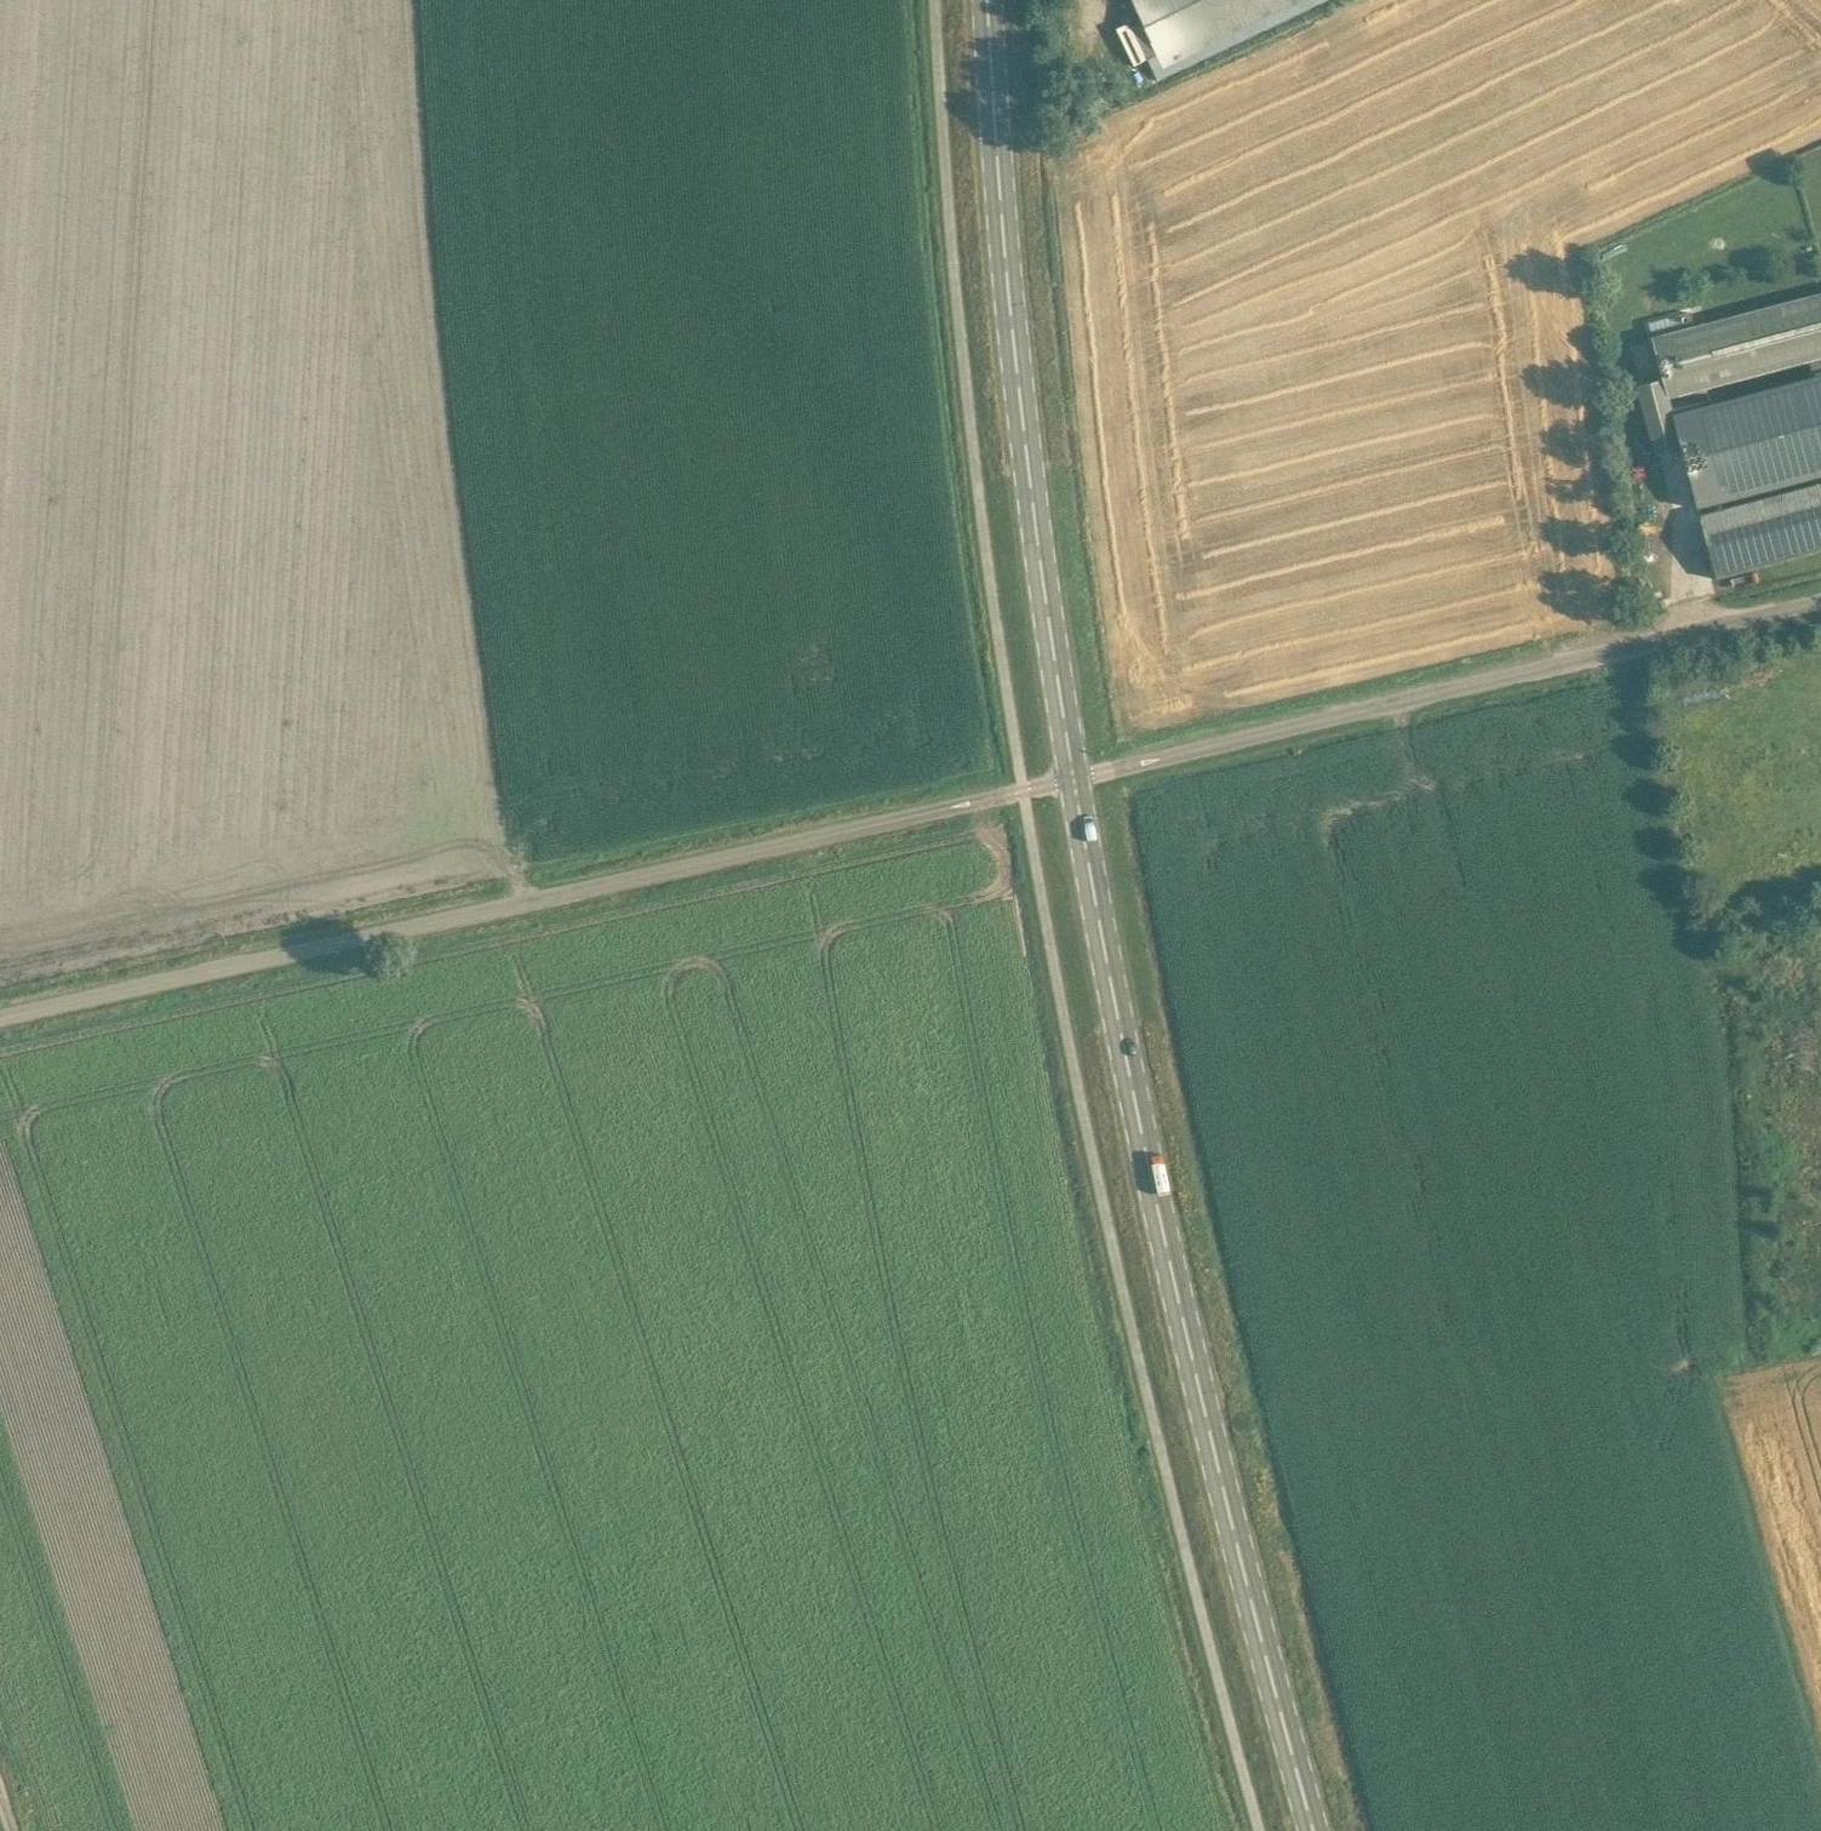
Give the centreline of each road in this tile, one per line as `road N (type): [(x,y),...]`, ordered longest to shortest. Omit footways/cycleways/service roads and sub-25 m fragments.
road 1 (unclassified): [(0,1019),(1074,779)]
road 2 (secondary): [(1314,1830),(1129,1108),(1074,779)]
road 3 (secondary): [(1074,779),(1037,543),(1000,188),(990,0)]
road 4 (unclassified): [(1074,779),(1820,604)]

